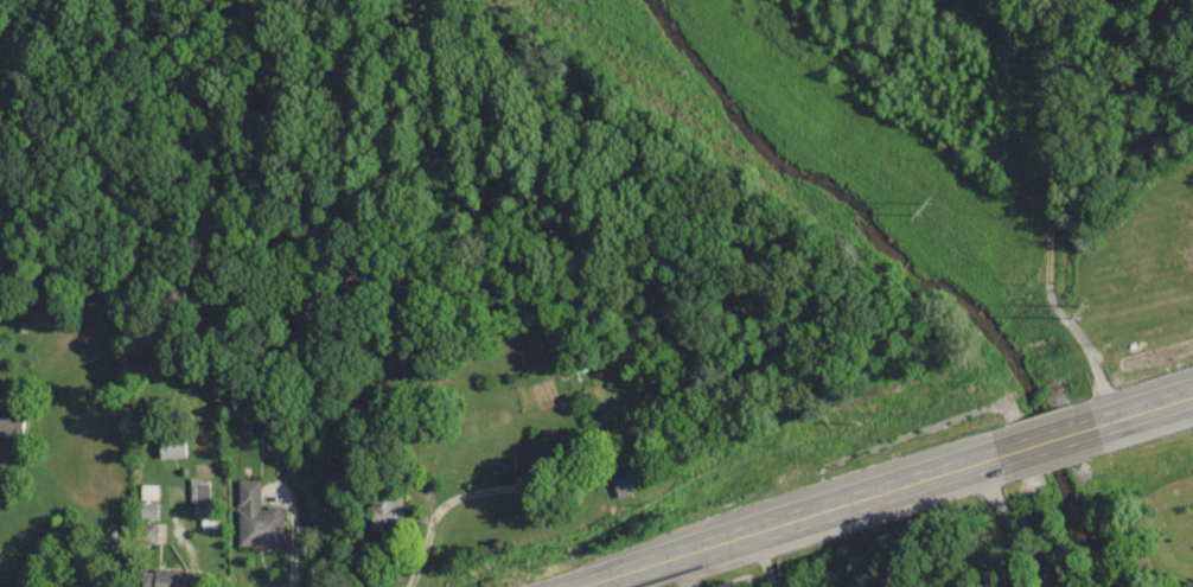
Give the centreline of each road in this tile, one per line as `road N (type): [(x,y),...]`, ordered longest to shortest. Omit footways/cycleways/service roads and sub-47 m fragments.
road 1 (primary): [(569,586),(1192,398)]

